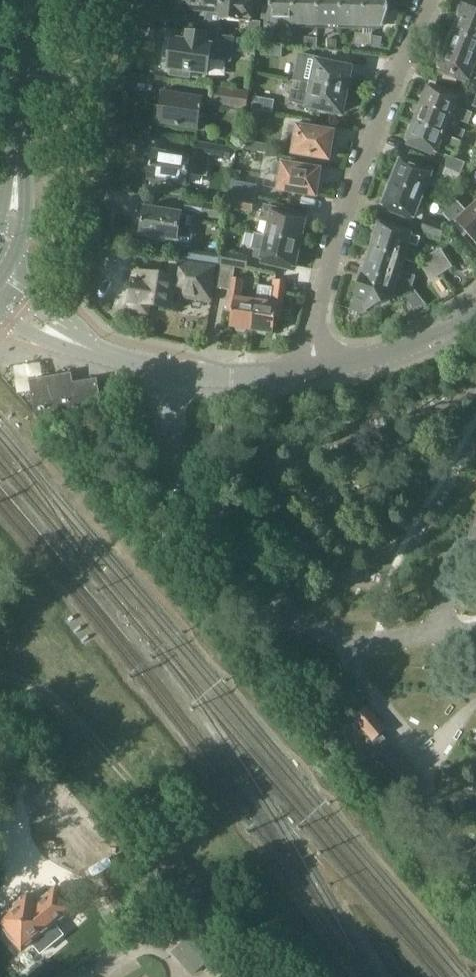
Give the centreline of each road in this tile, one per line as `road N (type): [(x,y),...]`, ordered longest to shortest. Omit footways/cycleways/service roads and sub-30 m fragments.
road 1 (residential): [(317,368),(319,303),(429,0)]
road 2 (tertiary): [(236,375),(168,370),(103,353),(0,287)]
road 3 (residential): [(16,185),(62,186),(91,0)]
road 4 (secondary): [(16,185),(41,0)]
road 5 (tertiary): [(317,368),(396,351),(475,310)]

